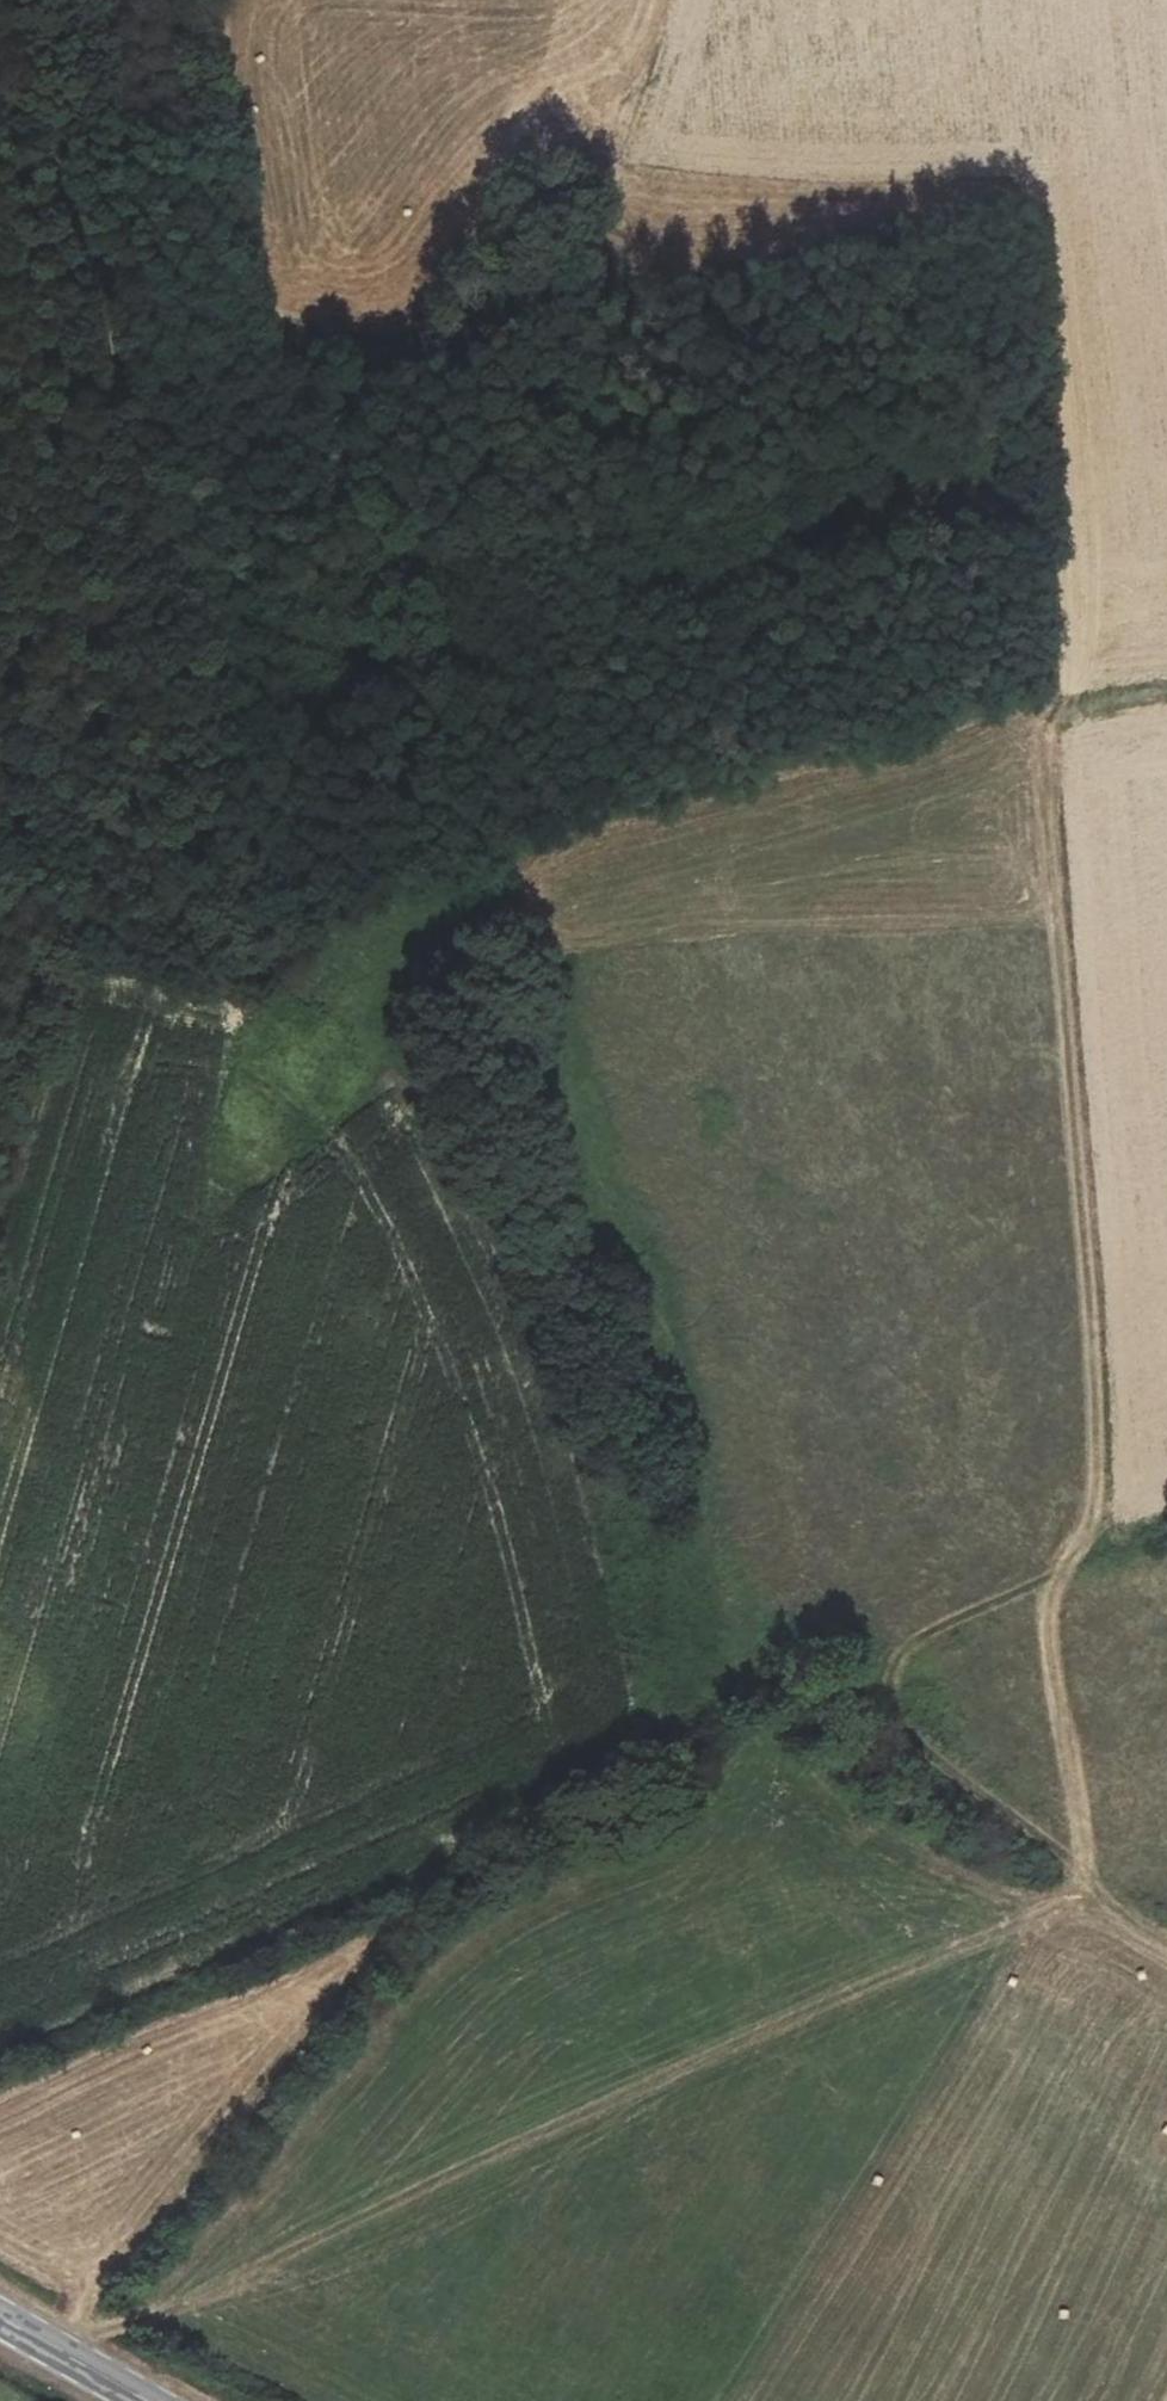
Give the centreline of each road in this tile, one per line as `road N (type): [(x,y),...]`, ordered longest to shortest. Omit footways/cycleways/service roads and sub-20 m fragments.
road 1 (track): [(1166,1929),(1119,1902),(883,1714),(884,1681),(914,1640),(1058,1570),(1089,1533),(1098,1468),(1094,1298),(1045,740),(1067,711),(1166,695)]
road 2 (tertiary): [(139,2400),(0,2322)]

